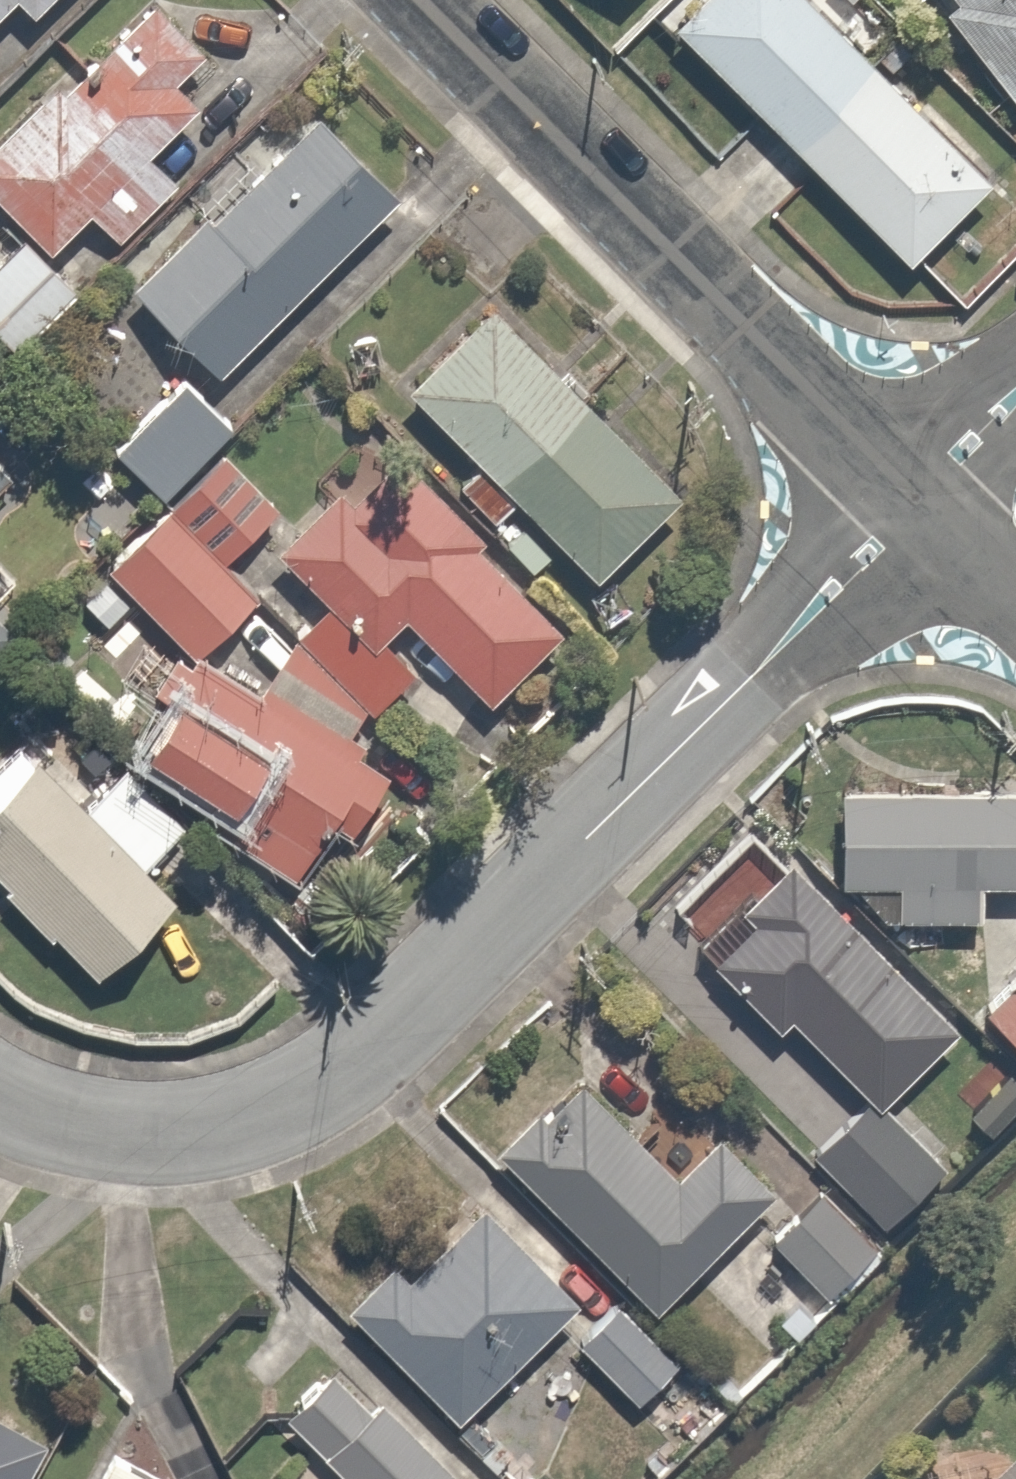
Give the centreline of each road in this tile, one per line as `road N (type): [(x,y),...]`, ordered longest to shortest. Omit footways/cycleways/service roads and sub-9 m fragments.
road 1 (residential): [(0,1107),(74,1145),(241,1126),(310,1092),(882,549),(918,506)]
road 2 (residential): [(410,0),(918,506)]
road 3 (residential): [(918,506),(1015,397)]
road 4 (residential): [(918,506),(1015,603)]

